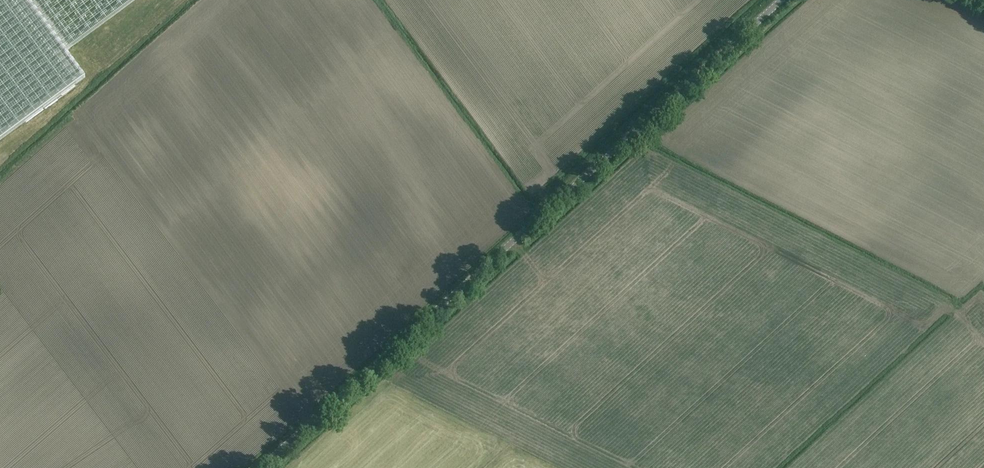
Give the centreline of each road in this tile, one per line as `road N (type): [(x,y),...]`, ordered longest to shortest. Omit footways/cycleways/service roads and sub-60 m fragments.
road 1 (unclassified): [(785,0),(263,467)]

